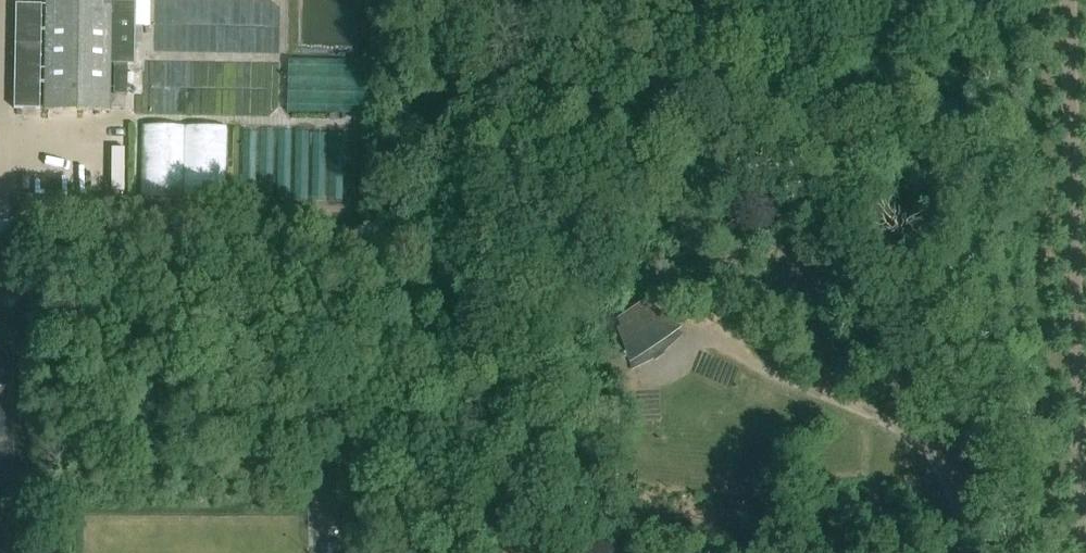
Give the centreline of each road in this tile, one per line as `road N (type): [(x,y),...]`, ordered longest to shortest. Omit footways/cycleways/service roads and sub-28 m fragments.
road 1 (track): [(699,337),(908,434),(950,486),(963,552)]

